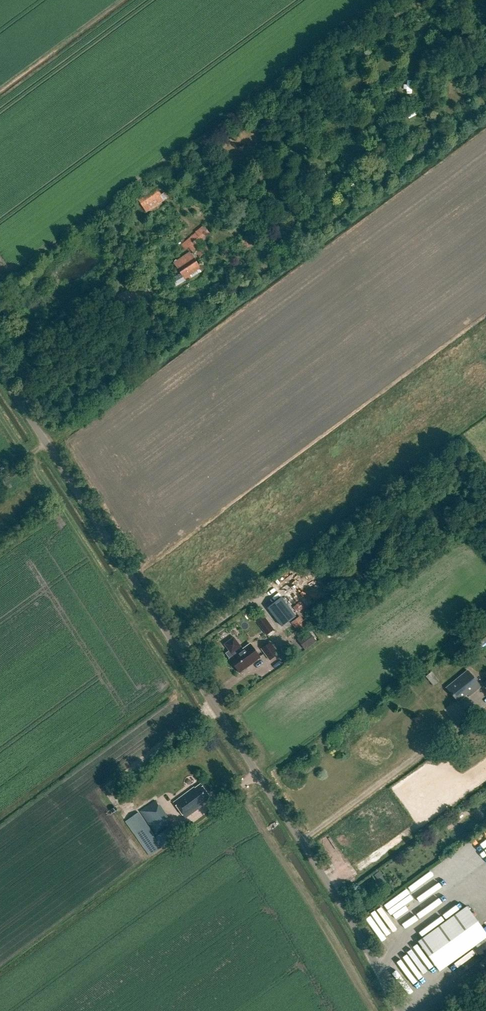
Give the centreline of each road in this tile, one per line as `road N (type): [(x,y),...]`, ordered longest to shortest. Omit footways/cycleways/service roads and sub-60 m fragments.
road 1 (unclassified): [(404,1010),(0,373)]

